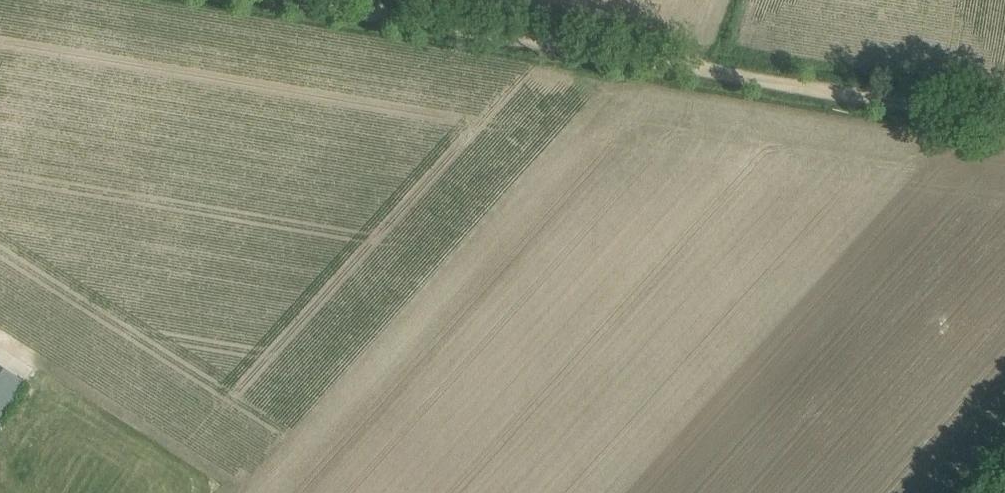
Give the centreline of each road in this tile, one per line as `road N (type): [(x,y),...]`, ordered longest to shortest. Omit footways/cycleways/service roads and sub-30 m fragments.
road 1 (track): [(1004,122),(292,0)]

